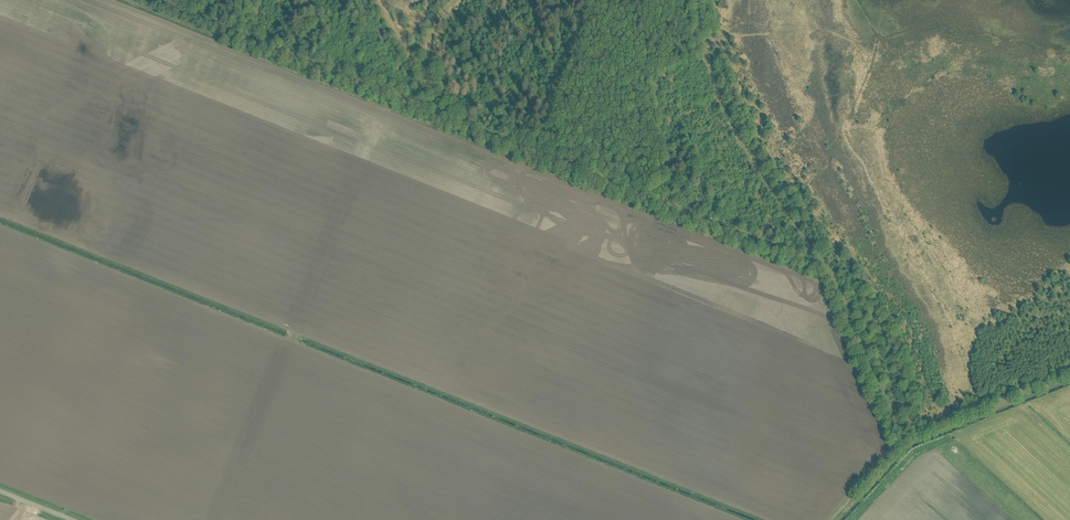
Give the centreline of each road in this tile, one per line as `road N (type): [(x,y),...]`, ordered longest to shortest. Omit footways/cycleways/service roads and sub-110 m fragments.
road 1 (track): [(827,269),(158,0)]
road 2 (track): [(827,269),(741,144),(707,61),(695,0)]
road 3 (track): [(904,439),(827,269)]
road 4 (track): [(904,439),(1069,372)]
road 5 (track): [(441,113),(381,0)]

